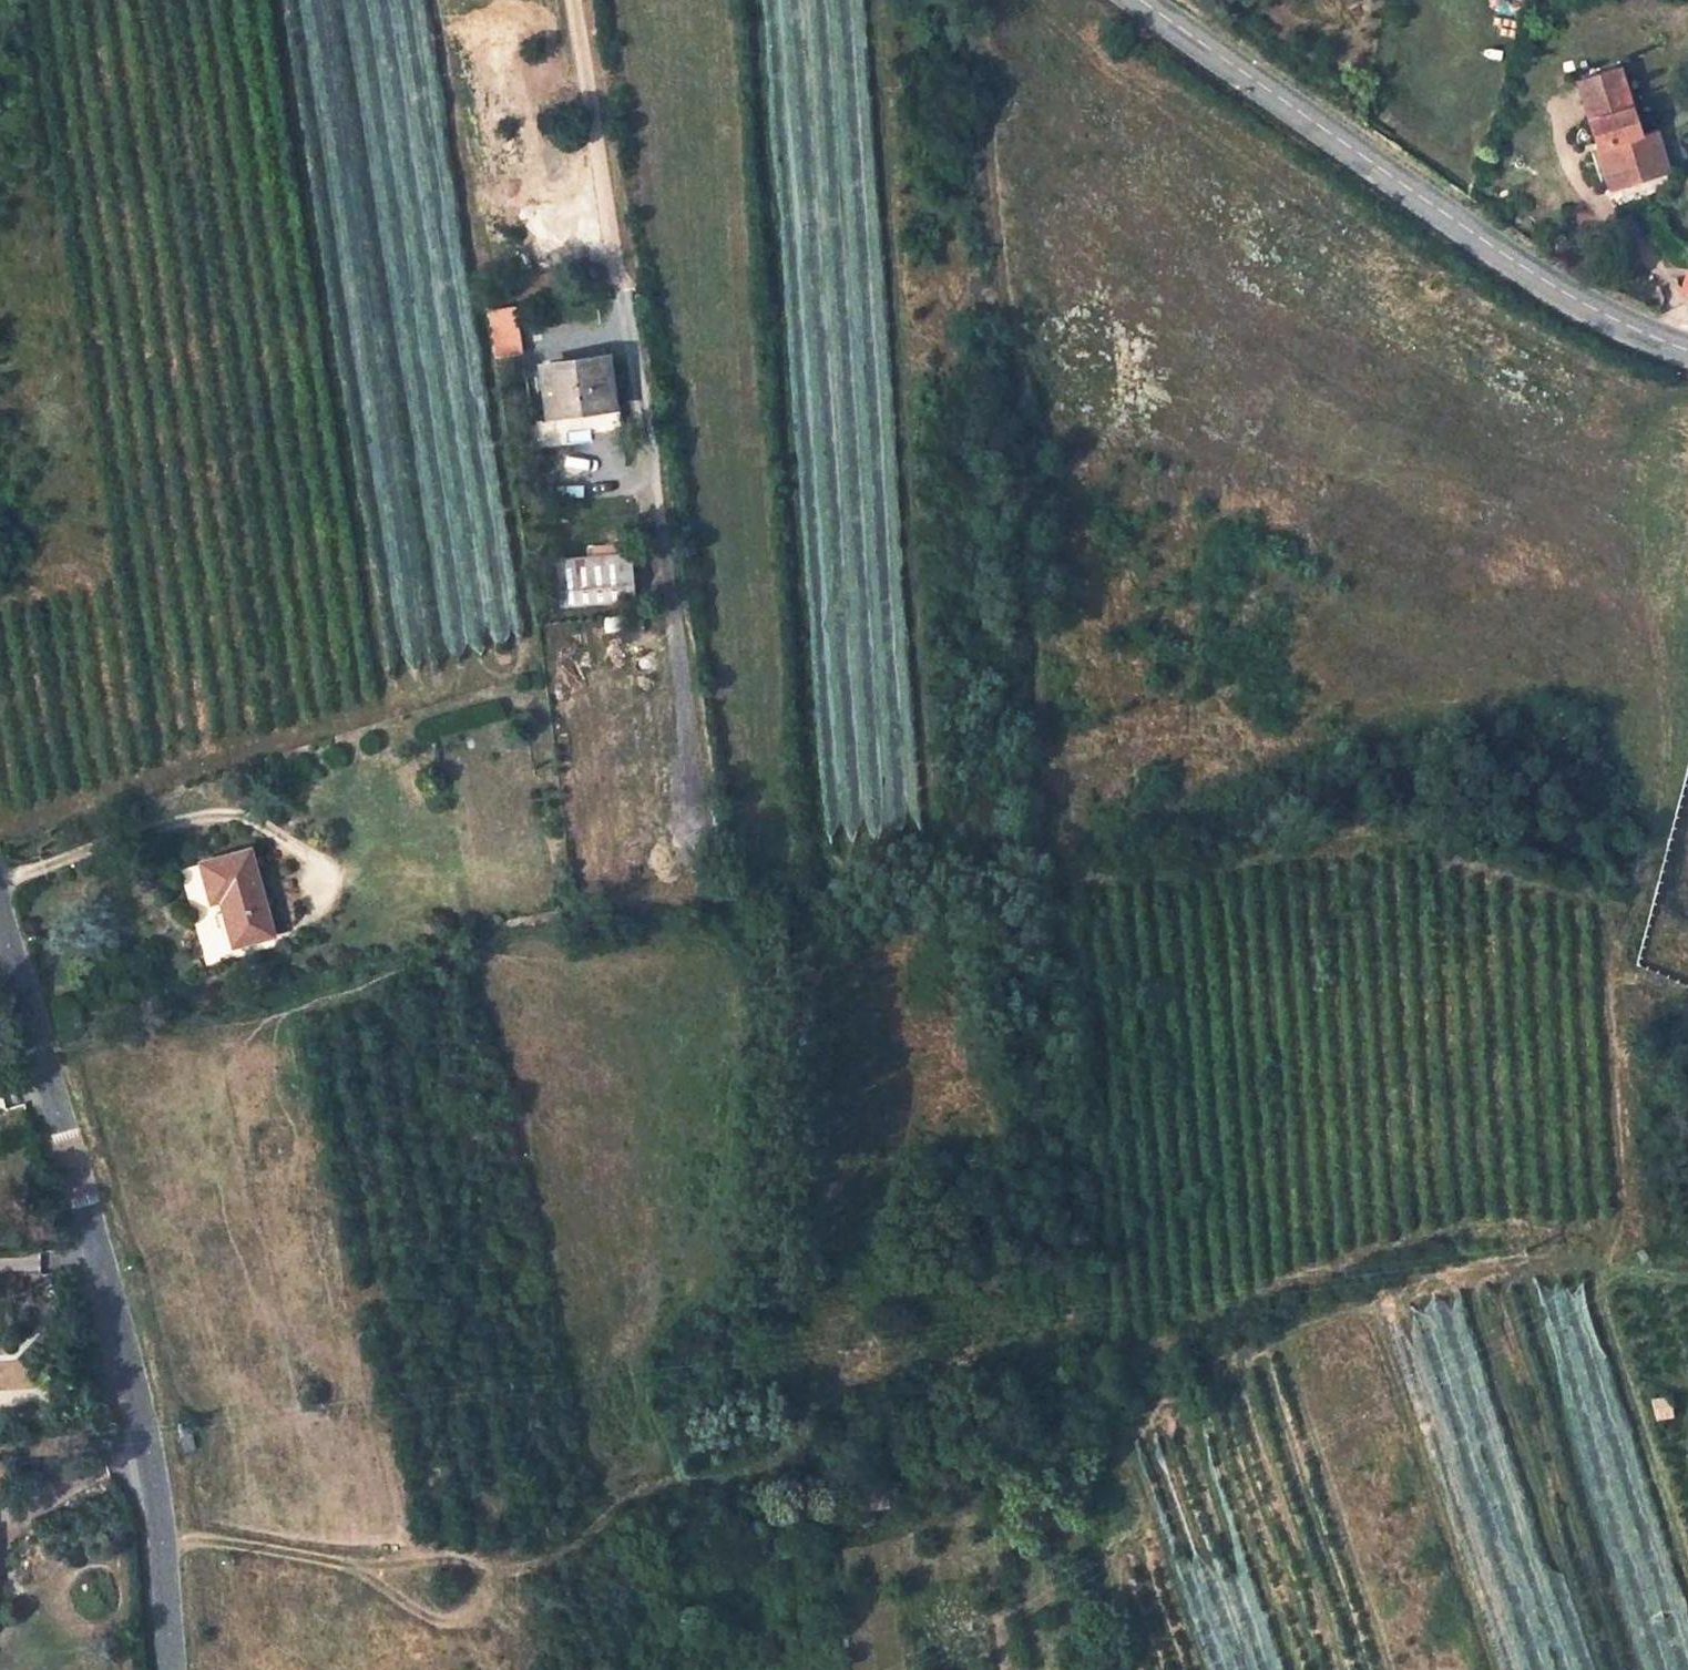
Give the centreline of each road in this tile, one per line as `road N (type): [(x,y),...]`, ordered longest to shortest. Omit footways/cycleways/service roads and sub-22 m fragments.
road 1 (tertiary): [(176,1669),(147,1439),(0,922)]
road 2 (tertiary): [(1125,0),(1477,244),(1687,357)]

